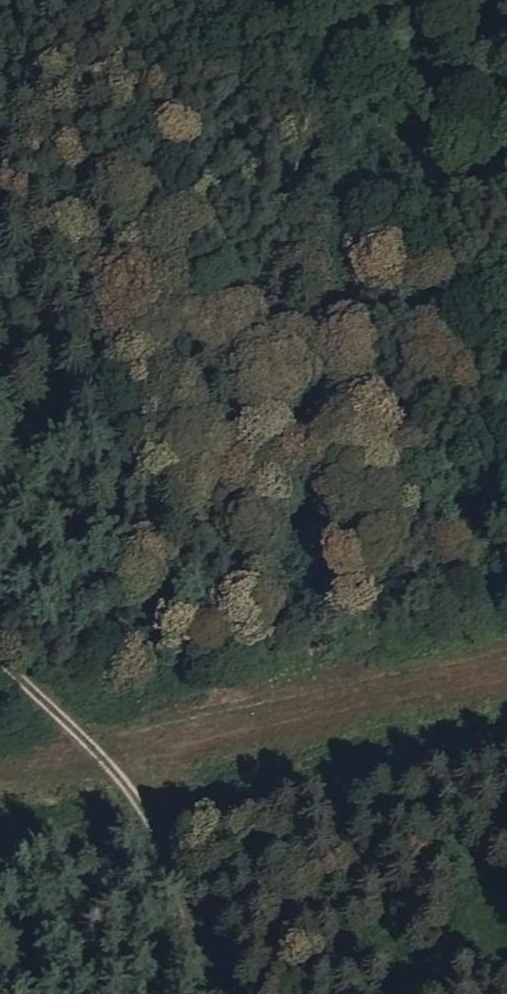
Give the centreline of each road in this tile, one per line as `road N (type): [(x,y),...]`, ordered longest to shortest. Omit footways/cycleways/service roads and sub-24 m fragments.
road 1 (track): [(0,653),(129,778),(184,930),(187,993)]

